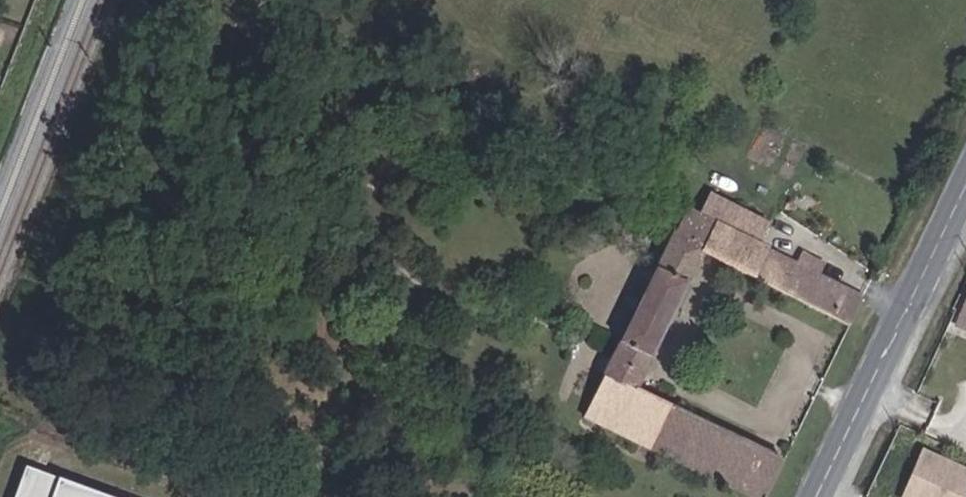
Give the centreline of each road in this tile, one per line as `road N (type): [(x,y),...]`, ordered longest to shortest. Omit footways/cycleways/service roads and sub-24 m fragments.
road 1 (secondary): [(965,192),(819,496)]

